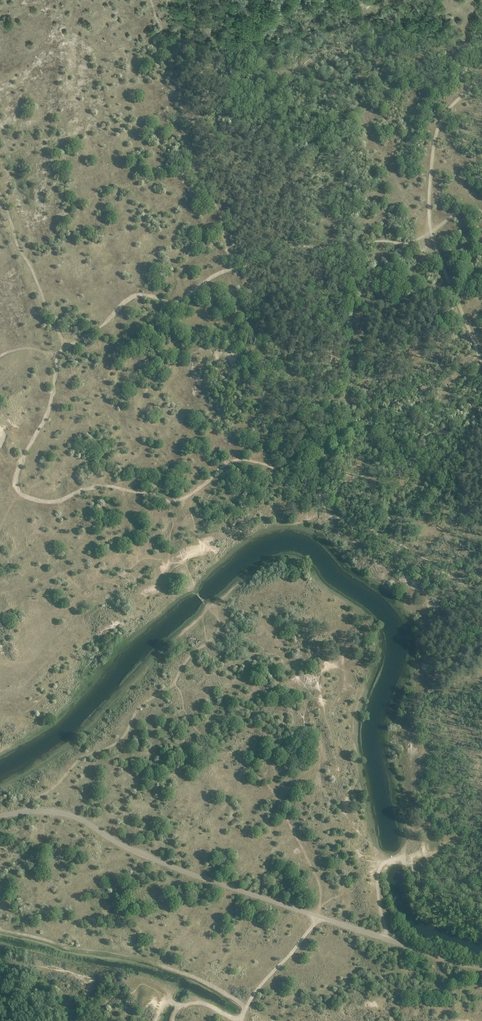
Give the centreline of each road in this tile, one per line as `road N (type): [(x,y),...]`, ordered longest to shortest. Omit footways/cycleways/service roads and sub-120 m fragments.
road 1 (track): [(481,968),(196,876),(71,816),(24,812)]
road 2 (track): [(319,493),(306,478),(241,460),(174,501),(104,486),(57,502),(23,495),(15,476),(46,418),(66,346)]
road 3 (track): [(66,346),(137,296),(176,301),(222,272),(286,250),(409,243),(431,232)]
road 4 (track): [(481,76),(439,125),(429,210),(436,249),(481,365)]
road 5 (track): [(66,346),(0,194)]
road 6 (track): [(317,916),(241,1020)]

